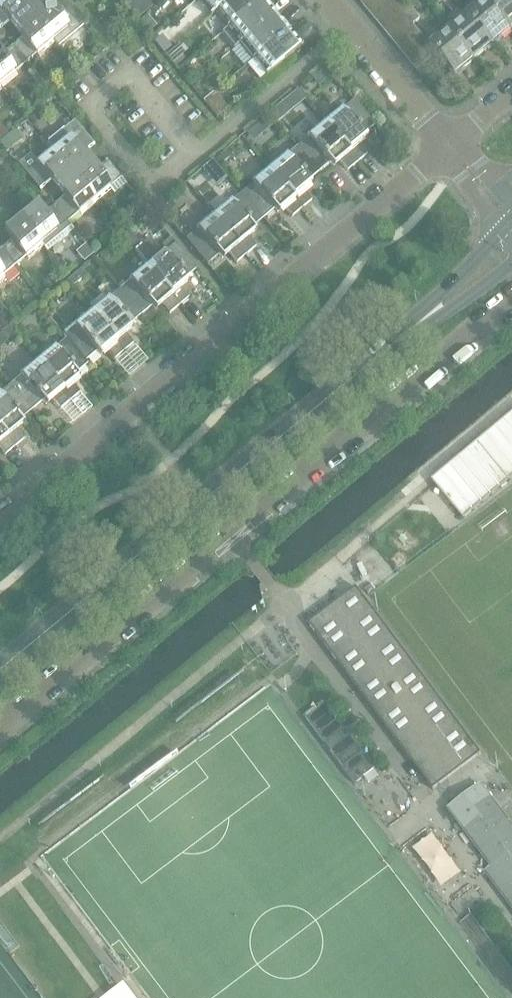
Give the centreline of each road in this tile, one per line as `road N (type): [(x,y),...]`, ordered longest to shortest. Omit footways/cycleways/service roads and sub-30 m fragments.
road 1 (residential): [(0,519),(449,147)]
road 2 (secondary): [(0,669),(390,347)]
road 3 (residential): [(449,147),(328,0)]
road 4 (secondary): [(500,230),(390,347)]
road 5 (secondary): [(390,347),(511,263)]

